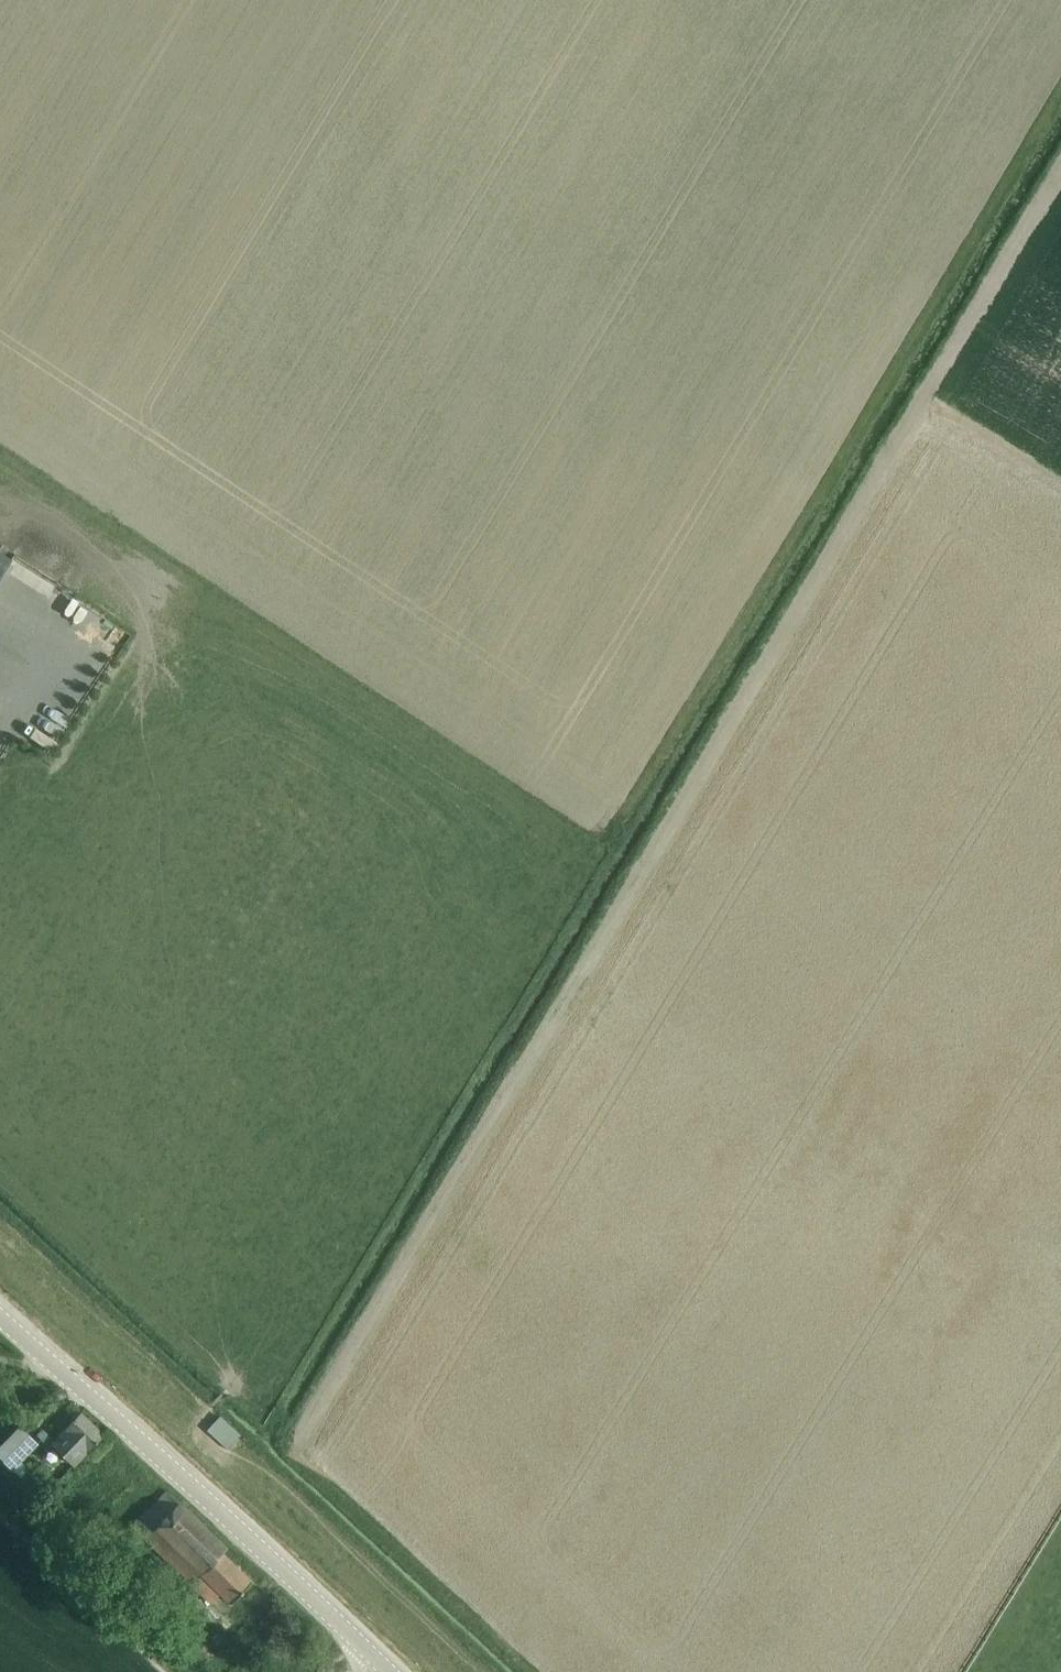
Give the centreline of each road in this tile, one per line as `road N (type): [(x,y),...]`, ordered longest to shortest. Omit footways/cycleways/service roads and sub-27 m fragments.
road 1 (tertiary): [(385,1671),(0,1315)]

